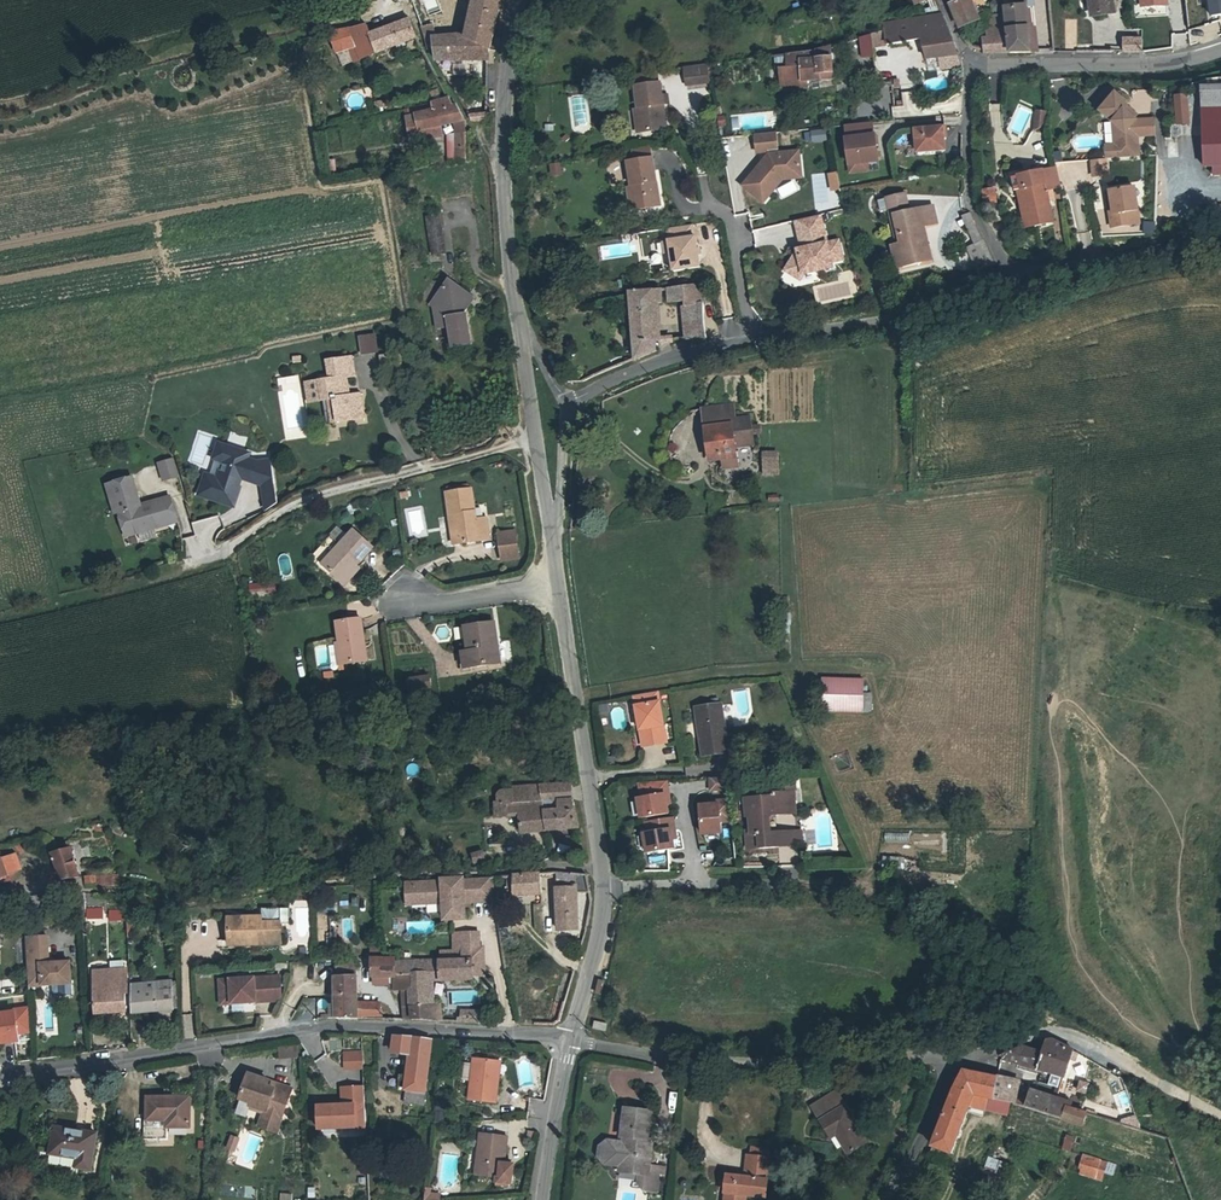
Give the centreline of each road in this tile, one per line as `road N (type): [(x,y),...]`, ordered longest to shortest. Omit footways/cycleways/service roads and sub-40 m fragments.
road 1 (residential): [(0,1077),(381,1023),(571,1041)]
road 2 (residential): [(1020,300),(707,350),(566,405)]
road 3 (tertiary): [(558,586),(602,887),(571,1041)]
road 4 (residential): [(571,1041),(667,1060),(943,1061)]
road 5 (track): [(231,543),(301,501),(536,442)]
road 6 (tertiary): [(517,0),(504,182),(516,312)]
road 7 (residential): [(974,68),(1131,65),(1220,51)]
road 8 (residential): [(1020,300),(969,190),(974,68)]
road 9 (tertiary): [(516,312),(551,542)]
road 10 (track): [(504,182),(471,116),(429,66),(406,10),(376,0)]
road 11 (residential): [(943,1061),(1054,1034),(1156,1089)]
road 12 (residential): [(1200,274),(1020,300)]
road 13 (tertiary): [(571,1041),(543,1199)]
road 14 (residential): [(403,599),(439,603),(558,586)]
road 15 (residential): [(943,1061),(923,1136),(884,1199)]
road 16 (residential): [(566,405),(551,542)]

